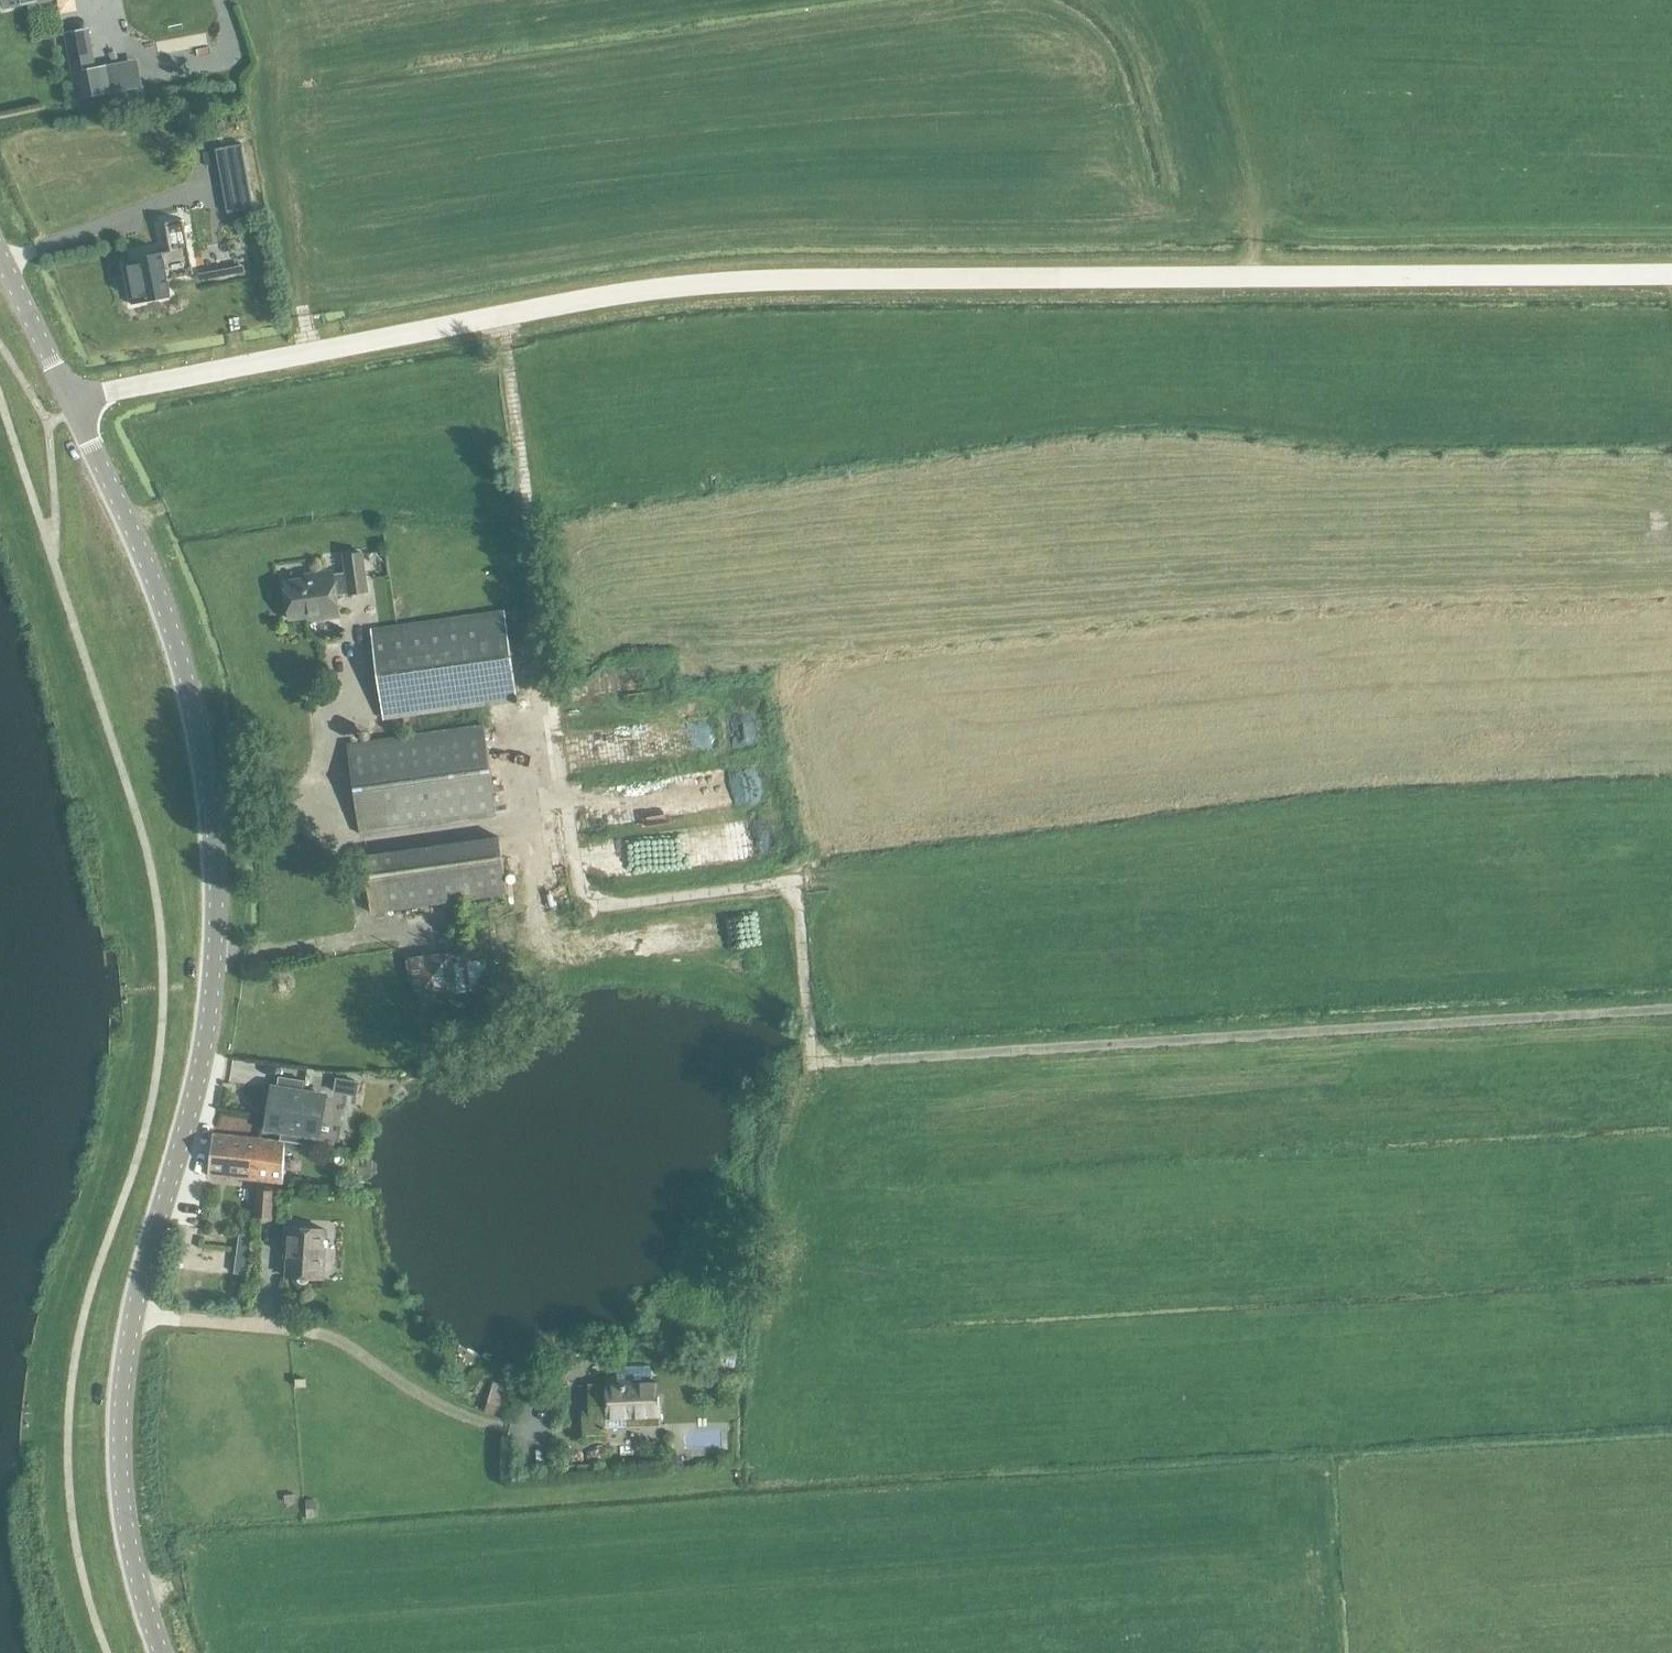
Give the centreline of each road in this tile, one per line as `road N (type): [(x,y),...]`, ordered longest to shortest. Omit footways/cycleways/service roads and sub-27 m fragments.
road 1 (track): [(499,316),(594,902),(797,880),(814,1059),(1671,1007)]
road 2 (unclassified): [(76,408),(104,392),(707,282),(1671,272)]
road 3 (tertiary): [(164,1652),(132,1554),(121,1395),(137,1295),(209,1030),(217,950),(211,809),(186,671),(141,548),(76,408)]
road 4 (tertiary): [(76,408),(0,253)]

